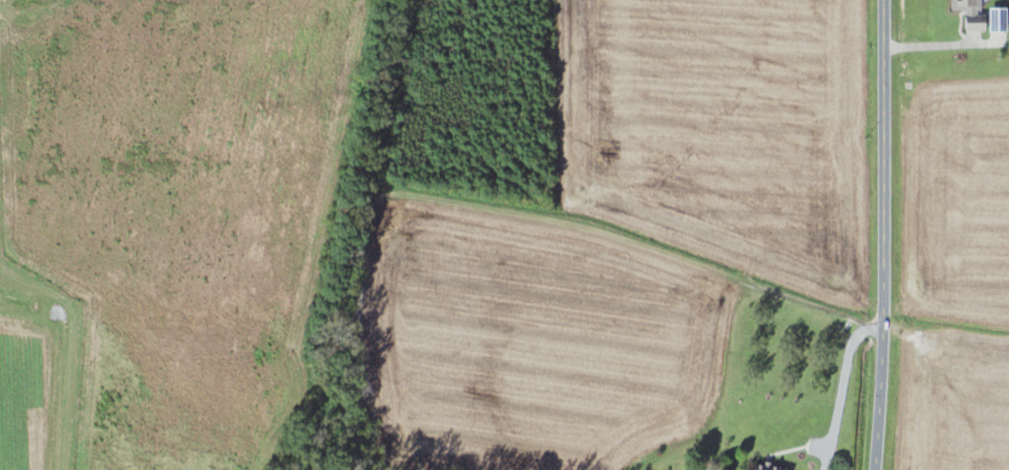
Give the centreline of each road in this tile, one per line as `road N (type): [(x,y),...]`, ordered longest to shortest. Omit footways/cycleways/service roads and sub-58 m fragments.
road 1 (residential): [(879,469),(883,0)]

